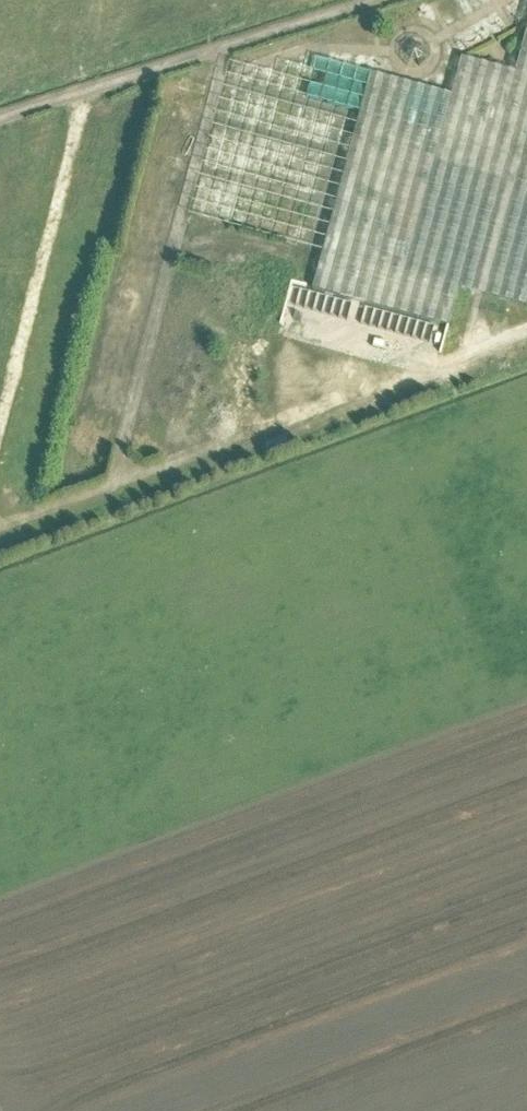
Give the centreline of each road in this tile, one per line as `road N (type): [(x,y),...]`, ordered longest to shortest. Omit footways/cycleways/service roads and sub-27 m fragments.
road 1 (track): [(0,118),(374,0)]

